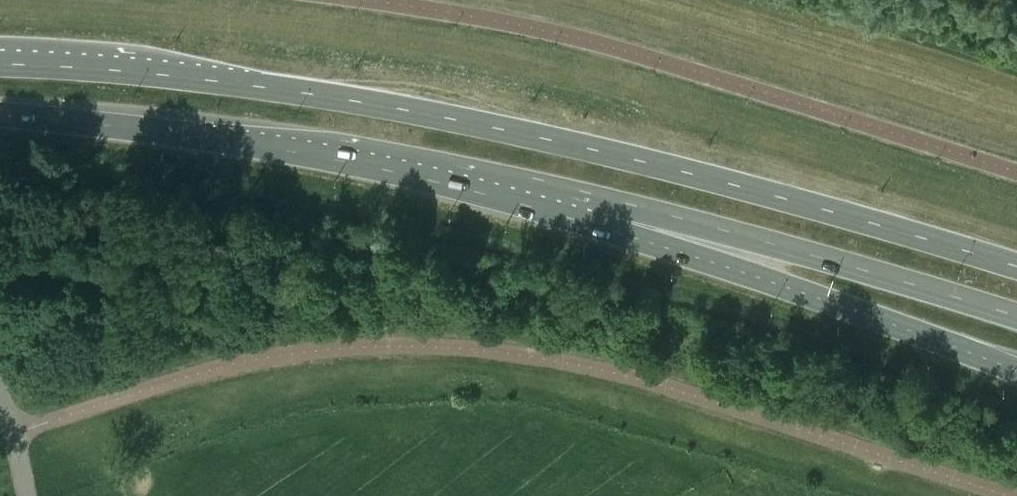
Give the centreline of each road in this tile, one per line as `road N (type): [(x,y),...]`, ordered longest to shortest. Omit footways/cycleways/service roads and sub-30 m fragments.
road 1 (secondary): [(1016,265),(723,180),(446,116),(249,83),(0,63)]
road 2 (secondary): [(0,115),(341,157),(624,220)]
road 3 (secondary): [(624,220),(1016,370)]
road 4 (secondary): [(624,220),(811,254),(1016,318)]

